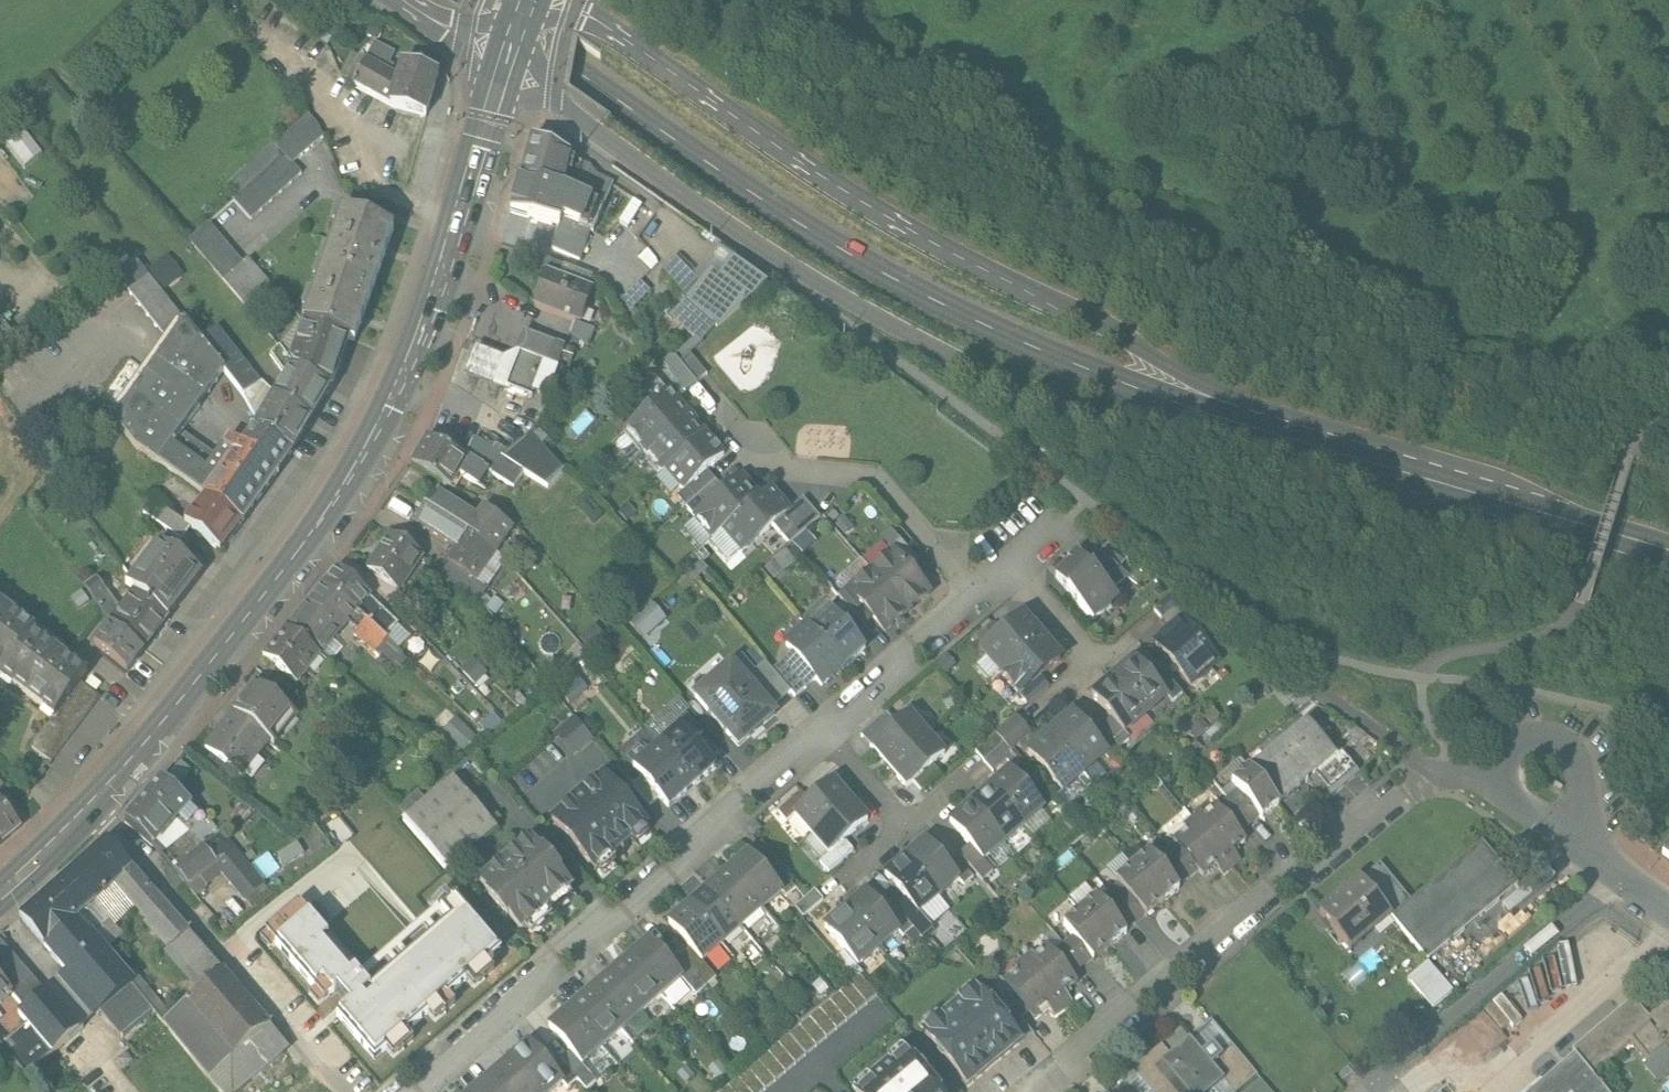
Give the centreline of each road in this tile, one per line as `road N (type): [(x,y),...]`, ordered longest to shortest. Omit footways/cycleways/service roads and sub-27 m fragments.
road 1 (secondary): [(508,63),(760,244),(991,371),(1118,418),(1317,441)]
road 2 (secondary): [(508,63),(434,307),(395,395),(341,490),(90,805)]
road 3 (secondary): [(1263,425),(1179,360),(903,223),(565,0)]
road 4 (tertiary): [(574,57),(757,188),(908,279),(1088,364),(1263,425)]
road 5 (residential): [(827,734),(419,1091)]
road 6 (residential): [(1437,771),(1041,1091)]
road 7 (residential): [(360,1091),(90,805)]
road 8 (tertiary): [(1317,441),(1668,544)]
road 9 (residential): [(717,408),(781,468),(878,481),(987,595)]
road 10 (residential): [(1592,855),(1498,784),(1509,753),(1530,737),(1564,741),(1582,774)]
road 11 (residential): [(987,595),(827,734)]
road 12 (track): [(1422,677),(1434,662),(1548,639),(1582,604)]
road 13 (residential): [(1012,572),(1098,671)]
road 14 (secondary): [(90,805),(0,893)]
road 15 (residential): [(827,734),(910,828)]

